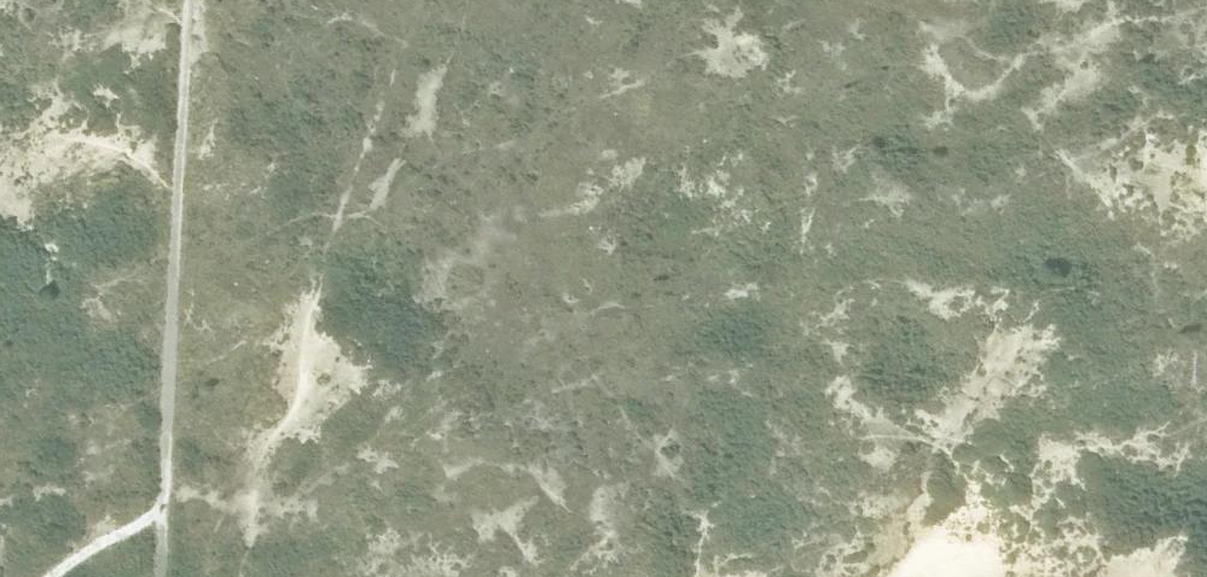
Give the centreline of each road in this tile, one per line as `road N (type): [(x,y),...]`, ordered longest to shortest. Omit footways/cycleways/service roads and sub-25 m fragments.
road 1 (track): [(159,576),(188,0)]
road 2 (track): [(49,576),(161,511)]

